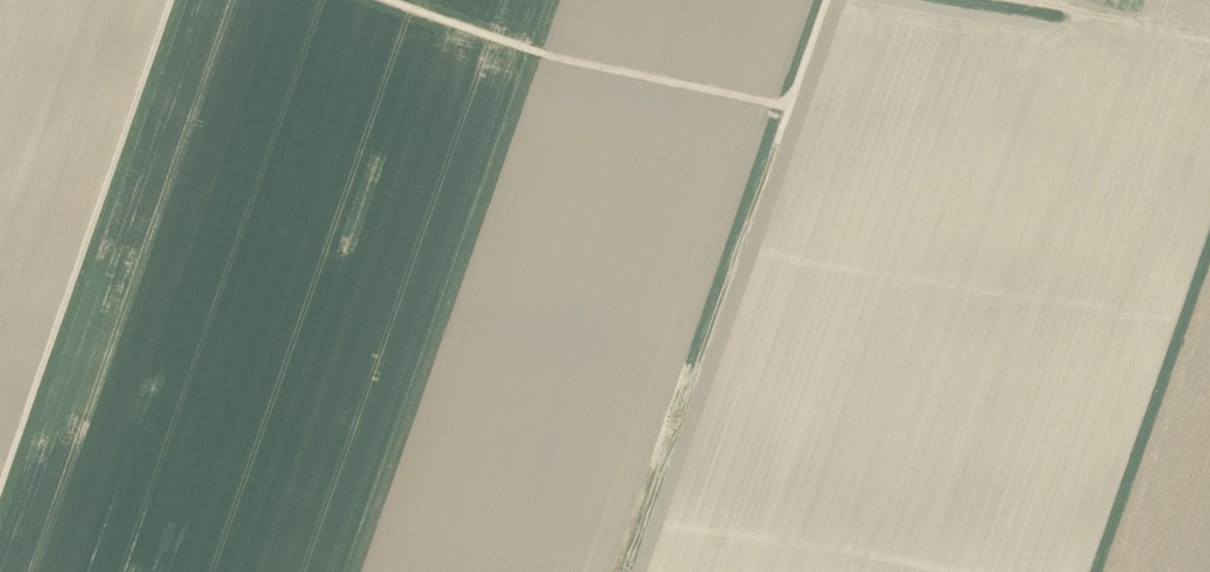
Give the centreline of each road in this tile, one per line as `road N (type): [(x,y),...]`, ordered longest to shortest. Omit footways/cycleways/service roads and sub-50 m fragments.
road 1 (track): [(170,0),(0,485)]
road 2 (track): [(789,106),(540,55),(385,0)]
road 3 (track): [(827,0),(777,141)]

